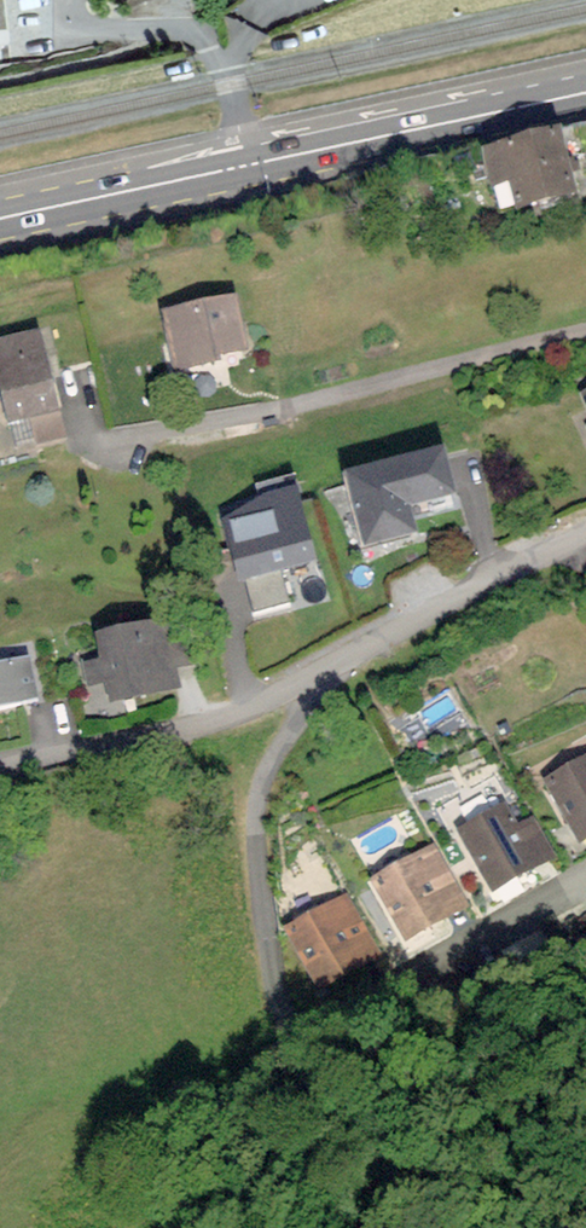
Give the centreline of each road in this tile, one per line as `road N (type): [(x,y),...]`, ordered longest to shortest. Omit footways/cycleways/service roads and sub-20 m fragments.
road 1 (residential): [(585,531),(249,708),(0,768)]
road 2 (primary): [(585,93),(0,219)]

